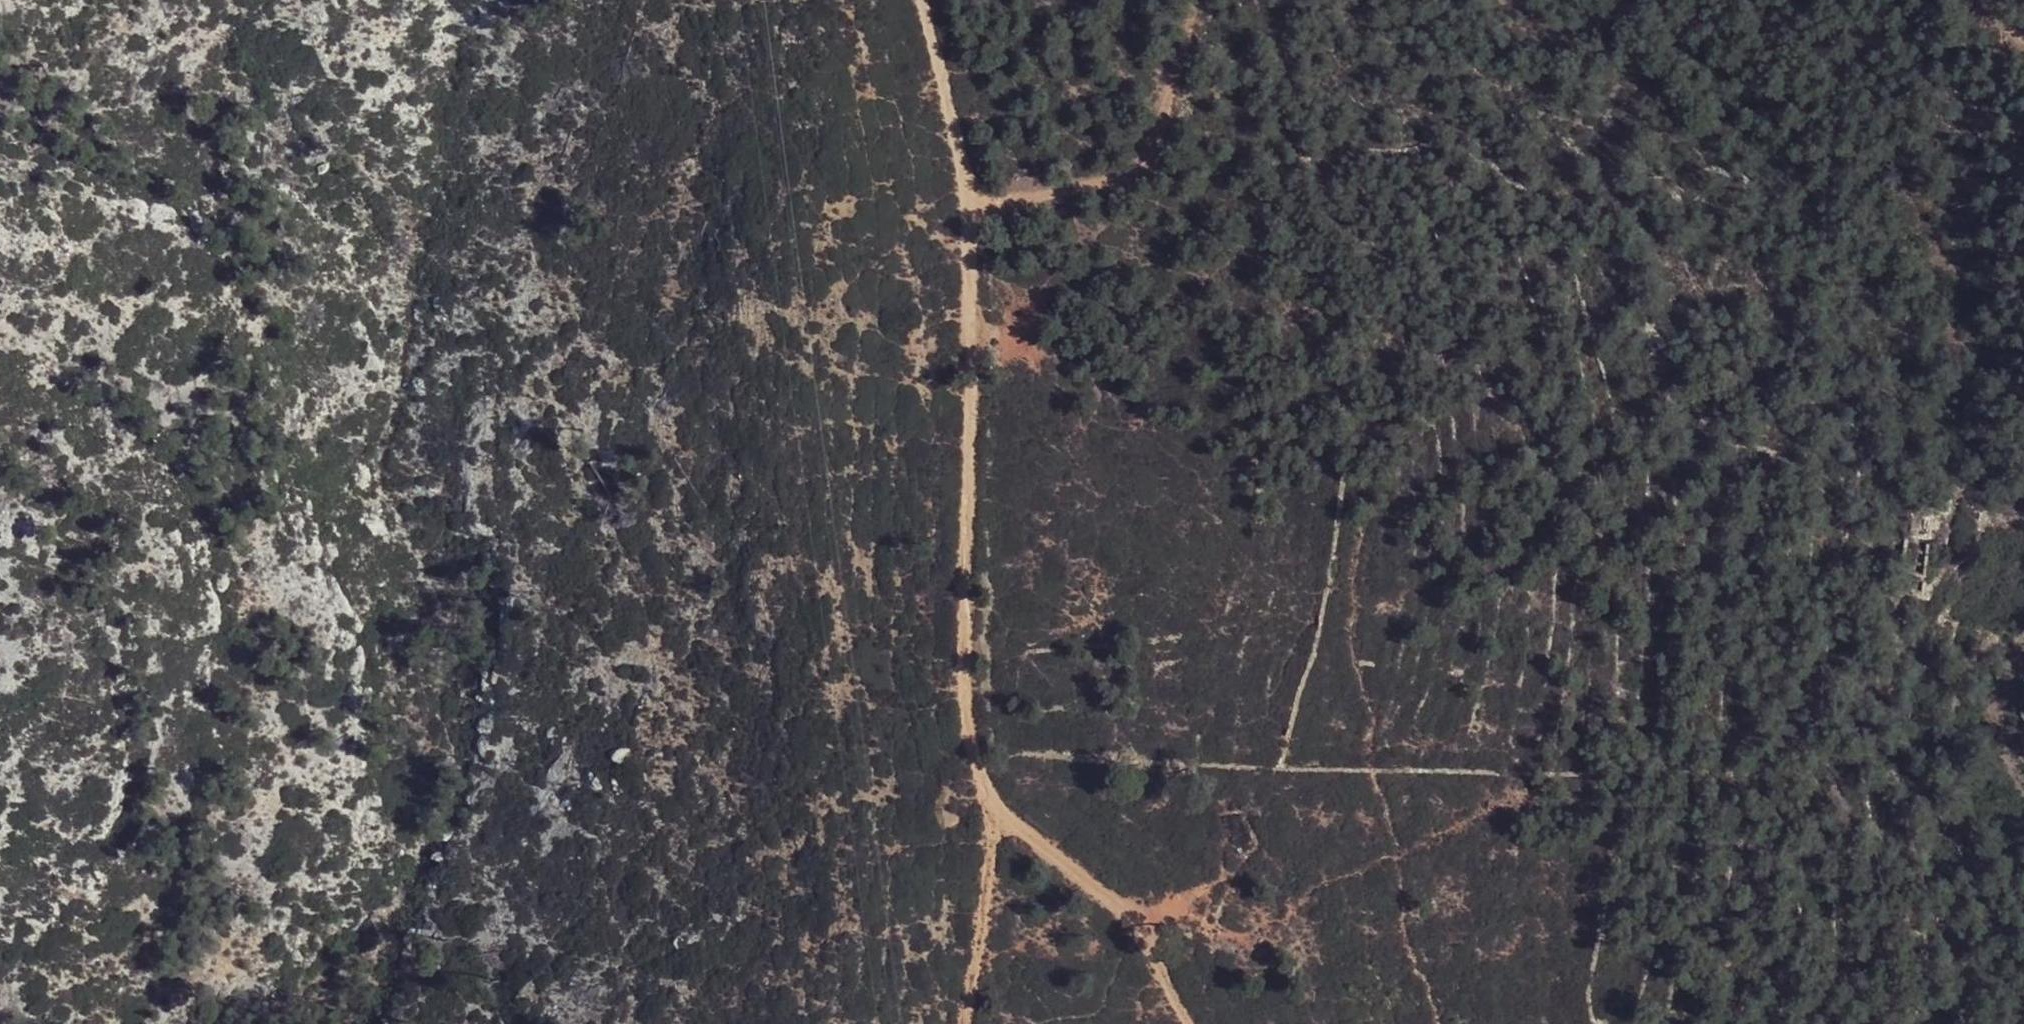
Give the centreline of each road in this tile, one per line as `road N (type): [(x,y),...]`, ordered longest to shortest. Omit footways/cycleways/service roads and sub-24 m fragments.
road 1 (track): [(984,188),(1098,182),(1182,91),(1195,0)]
road 2 (track): [(984,188),(940,0)]

